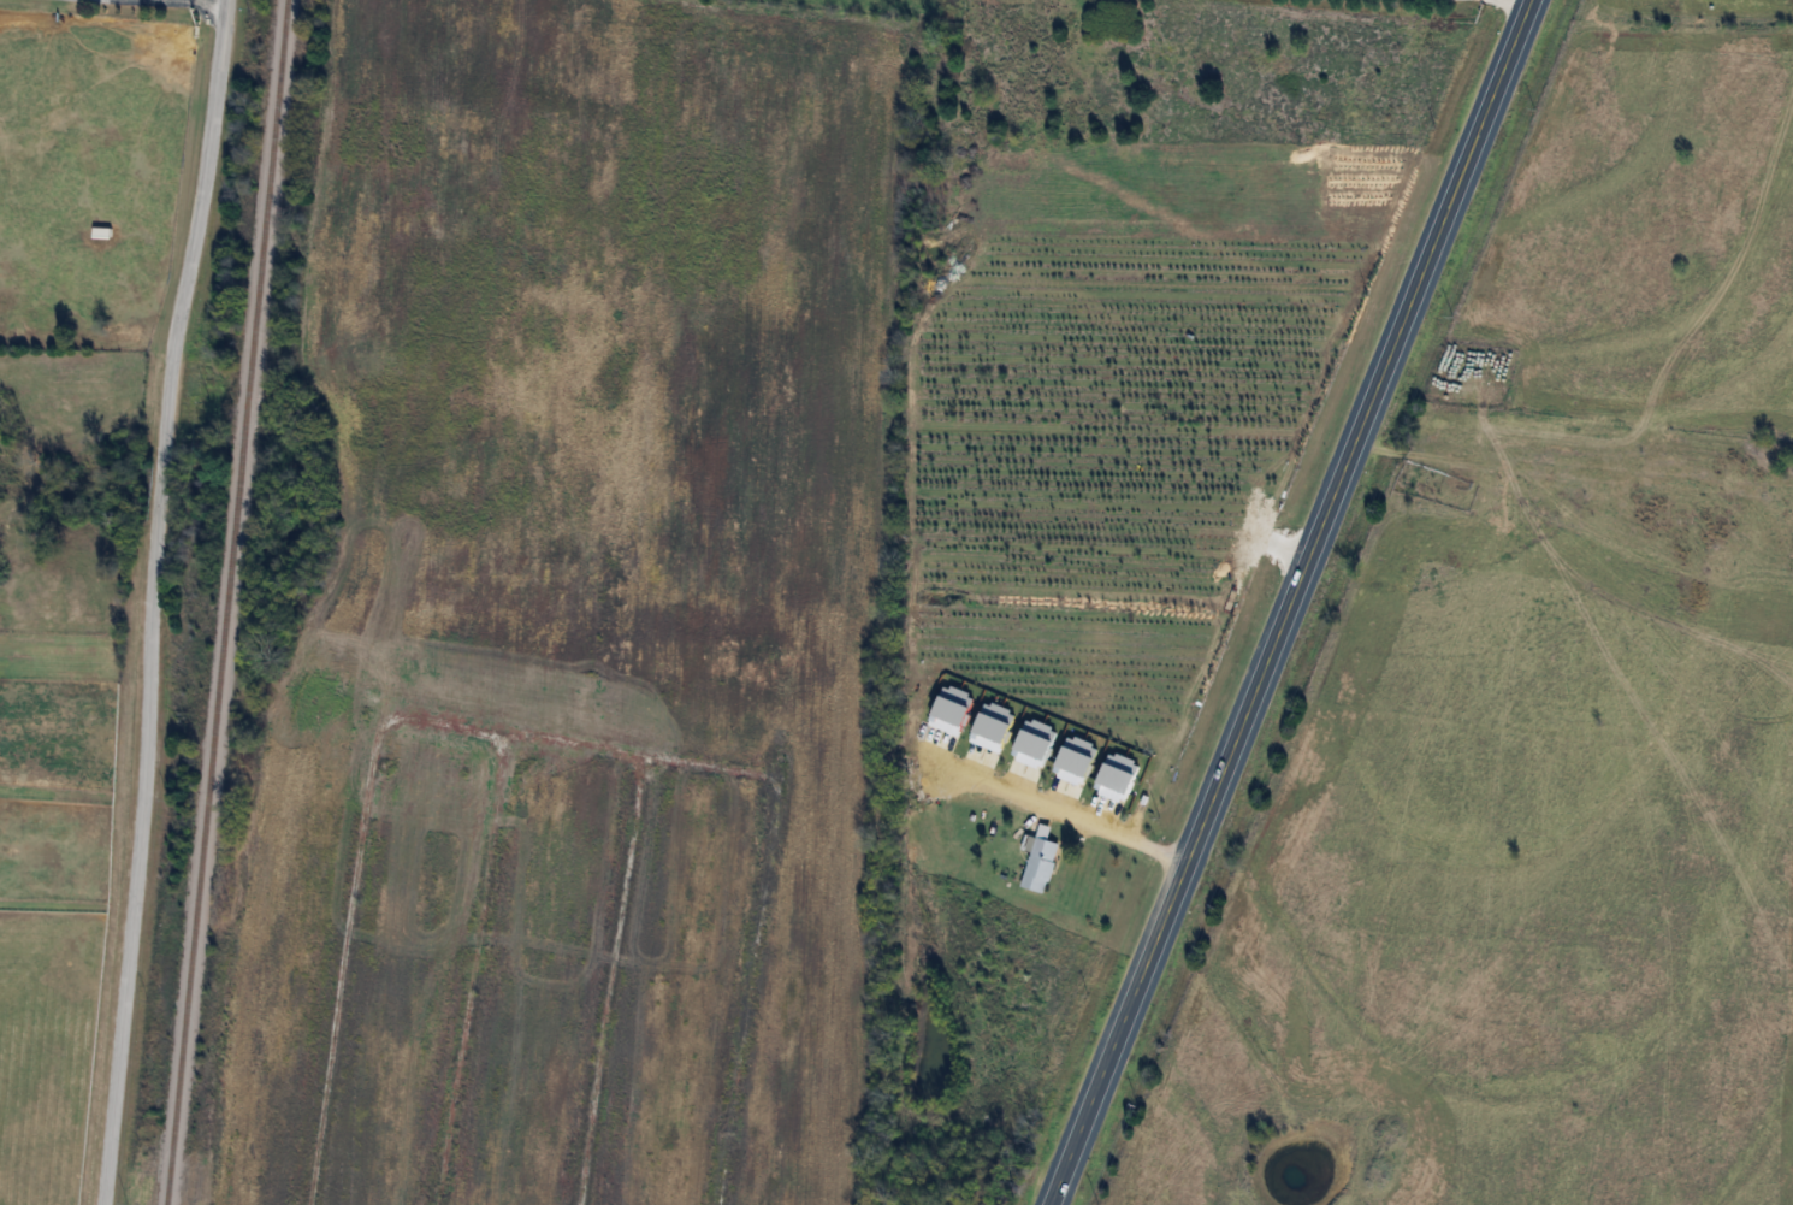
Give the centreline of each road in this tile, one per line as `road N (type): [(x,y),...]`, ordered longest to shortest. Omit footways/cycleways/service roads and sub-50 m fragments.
road 1 (primary): [(1045,1204),(1361,443),(1533,0)]
road 2 (residential): [(103,1204),(148,723),(154,533)]
road 3 (residential): [(154,533),(179,291),(213,144),(227,0)]

